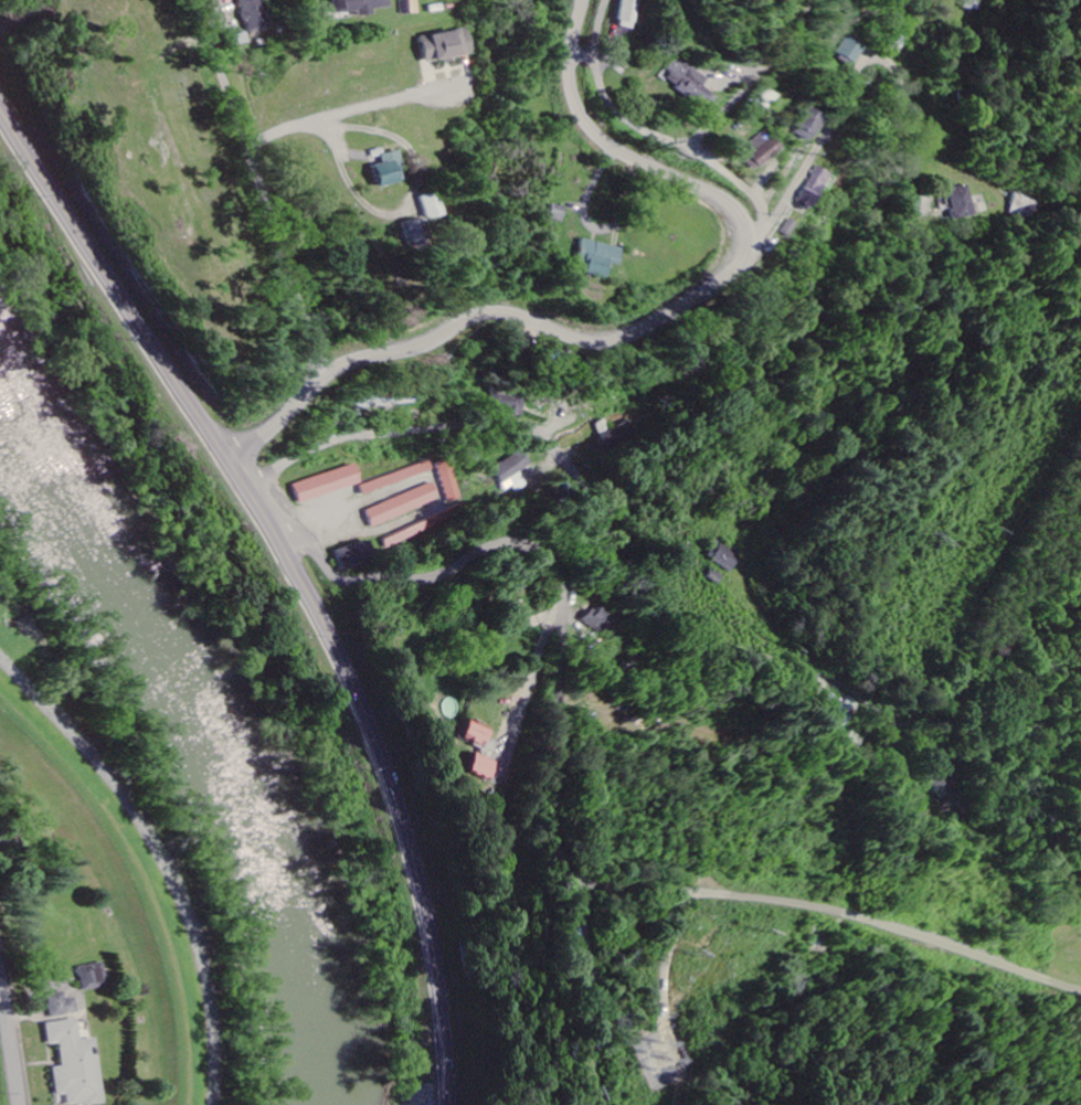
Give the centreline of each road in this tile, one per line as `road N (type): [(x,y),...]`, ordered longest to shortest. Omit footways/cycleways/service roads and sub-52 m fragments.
road 1 (residential): [(265,476),(339,581),(421,581),(499,545),(527,552),(542,567),(557,609),(549,825),(575,876),(840,913),(1080,989)]
road 2 (primary): [(452,1104),(409,848),(327,635),(226,460),(0,114)]
road 3 (tertiary): [(312,390),(333,372),(430,341),(485,309),(565,339),(607,343),(670,311),(731,266),(744,231),(729,203),(602,140),(580,111),(569,72),(584,0)]
road 4 (residential): [(532,434),(597,500),(679,654),(699,662),(794,662),(837,677),(939,744),(957,772)]
road 5 (residential): [(312,390),(319,349),(221,70),(212,0)]
road 6 (residential): [(265,476),(352,437),(483,426),(532,434)]
road 7 (residential): [(740,253),(808,158),(857,68),(871,61)]
road 8 (residential): [(590,883),(601,912),(612,1104)]
road 9 (residential): [(635,128),(733,179),(759,208),(755,235)]
road 10 (residential): [(871,61),(889,67),(901,92),(901,195)]
road 11 (residential): [(22,1104),(0,976)]

